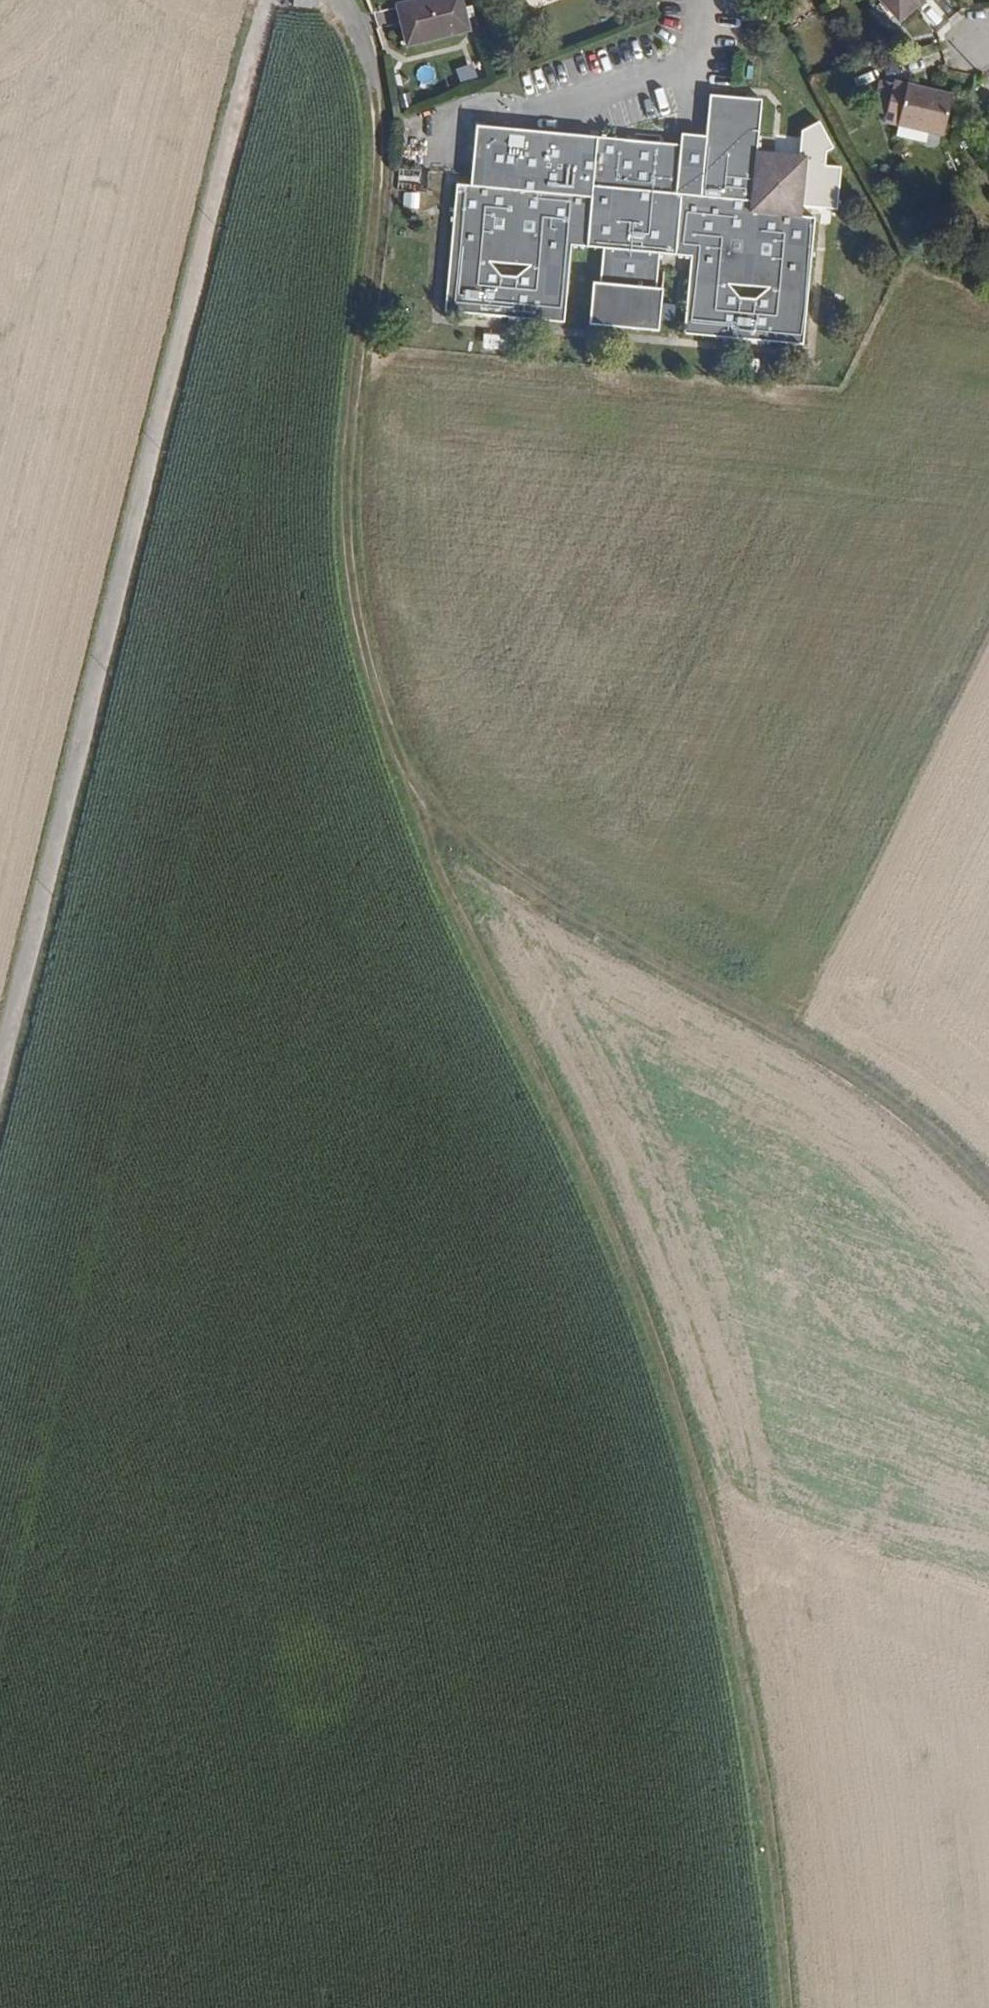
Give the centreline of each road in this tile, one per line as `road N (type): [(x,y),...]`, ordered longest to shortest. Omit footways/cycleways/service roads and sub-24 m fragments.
road 1 (track): [(423,807),(432,858),(476,968),(609,1209),(692,1437),(763,1847),(780,2007)]
road 2 (track): [(332,0),(377,114),(368,334),(347,517),(352,580),(381,721),(423,807)]
road 3 (track): [(423,807),(478,860),(565,916),(801,1041),(939,1132),(988,1187)]

